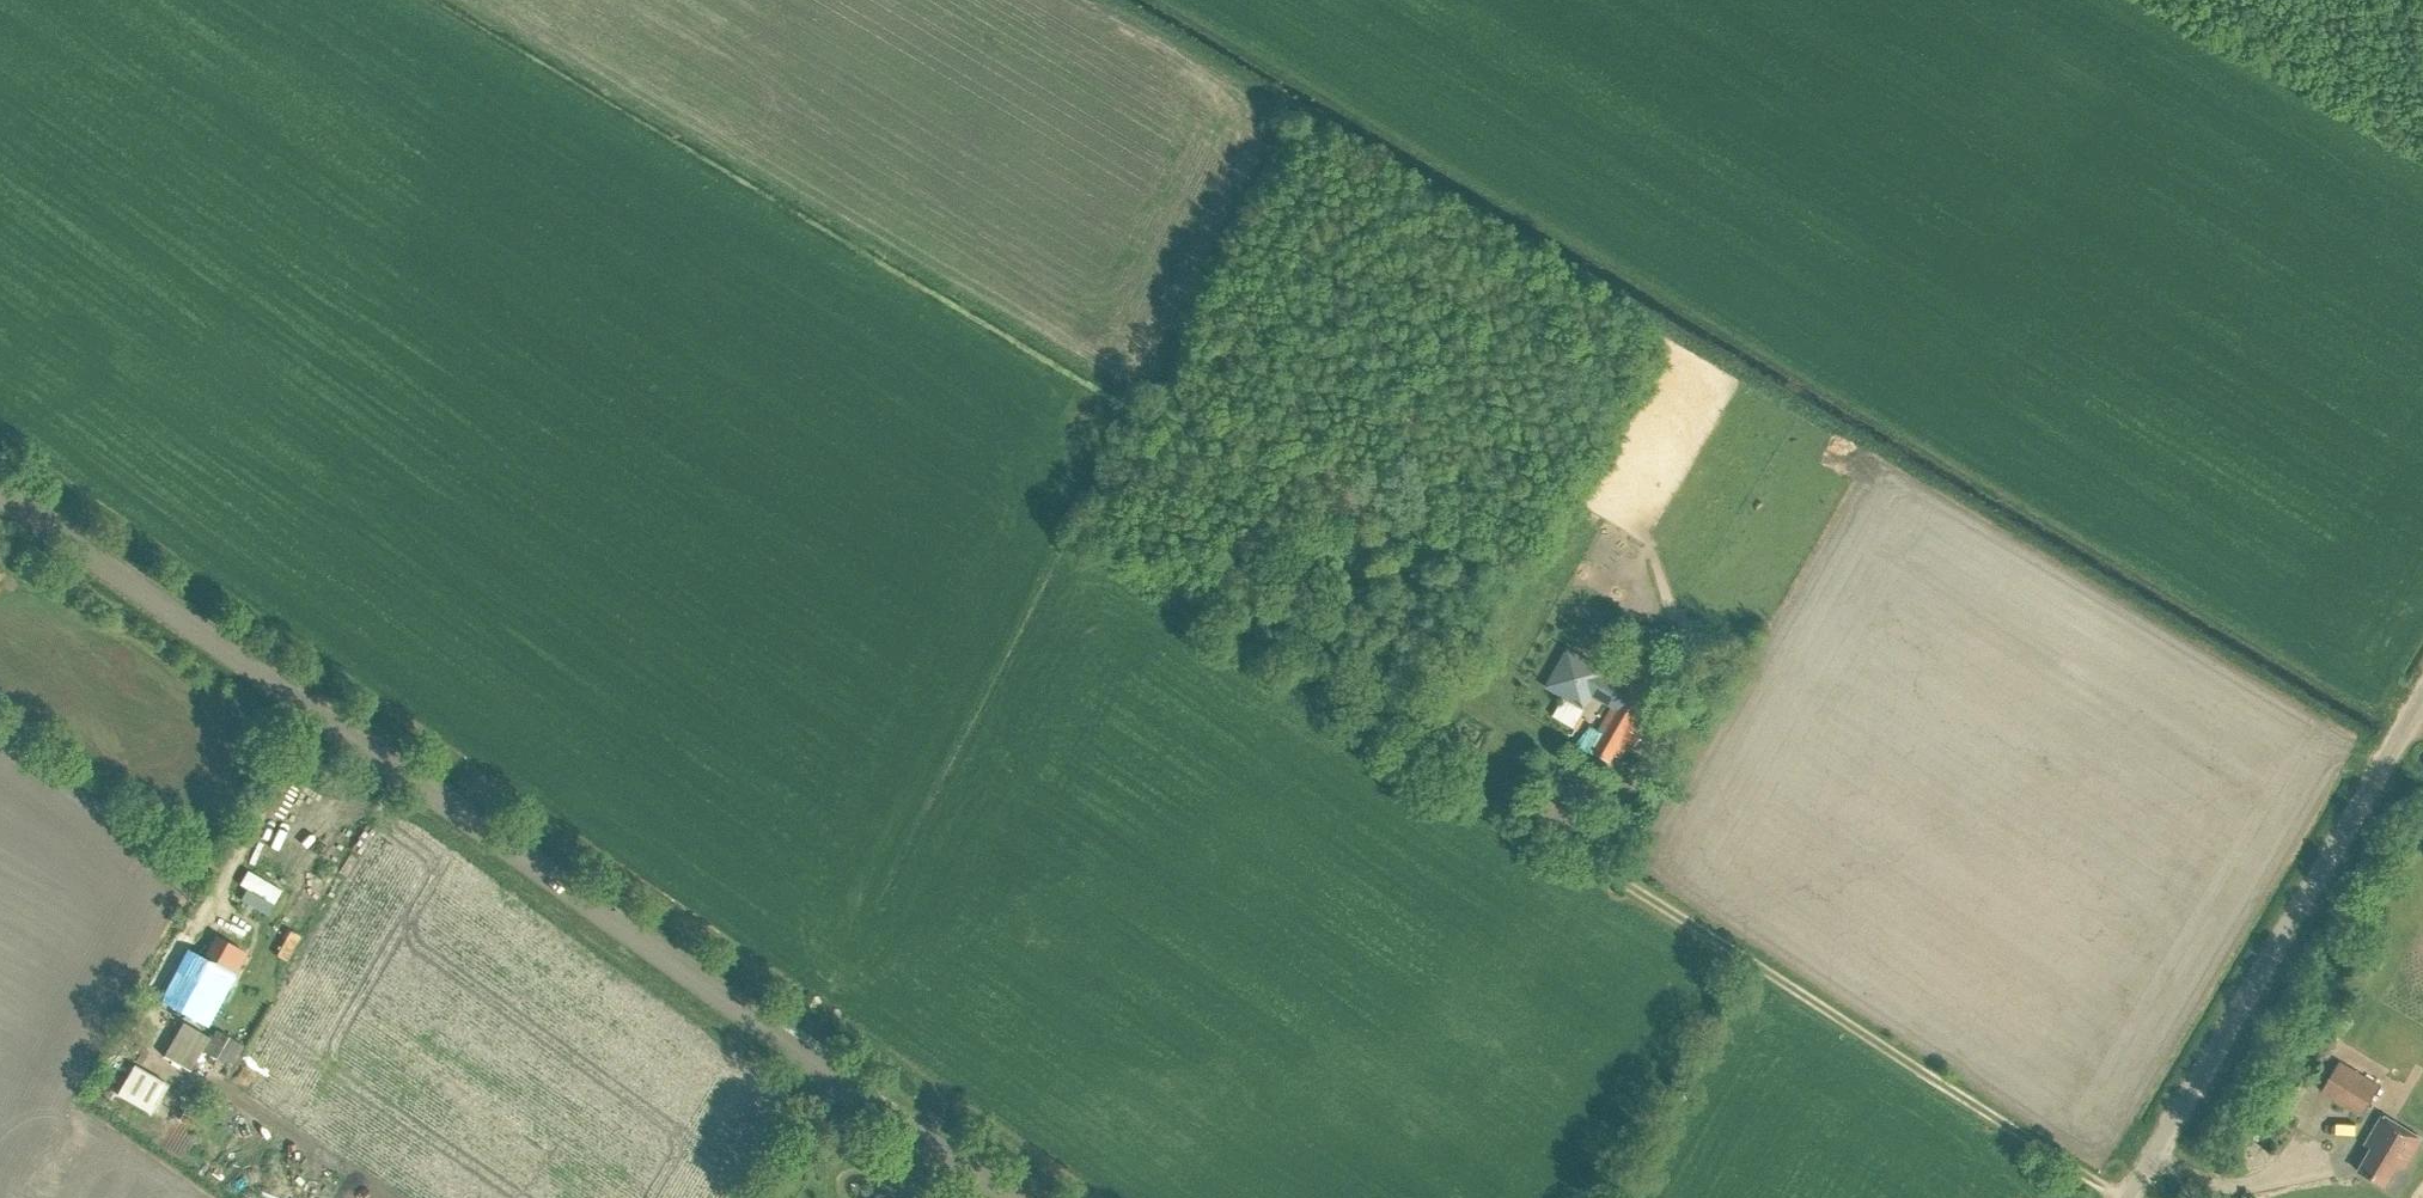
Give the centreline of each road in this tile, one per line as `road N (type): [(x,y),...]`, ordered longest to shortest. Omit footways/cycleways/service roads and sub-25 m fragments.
road 1 (unclassified): [(1009,1197),(0,494)]
road 2 (track): [(1609,869),(2122,1197)]
road 3 (unclassified): [(2129,1197),(2422,699)]

